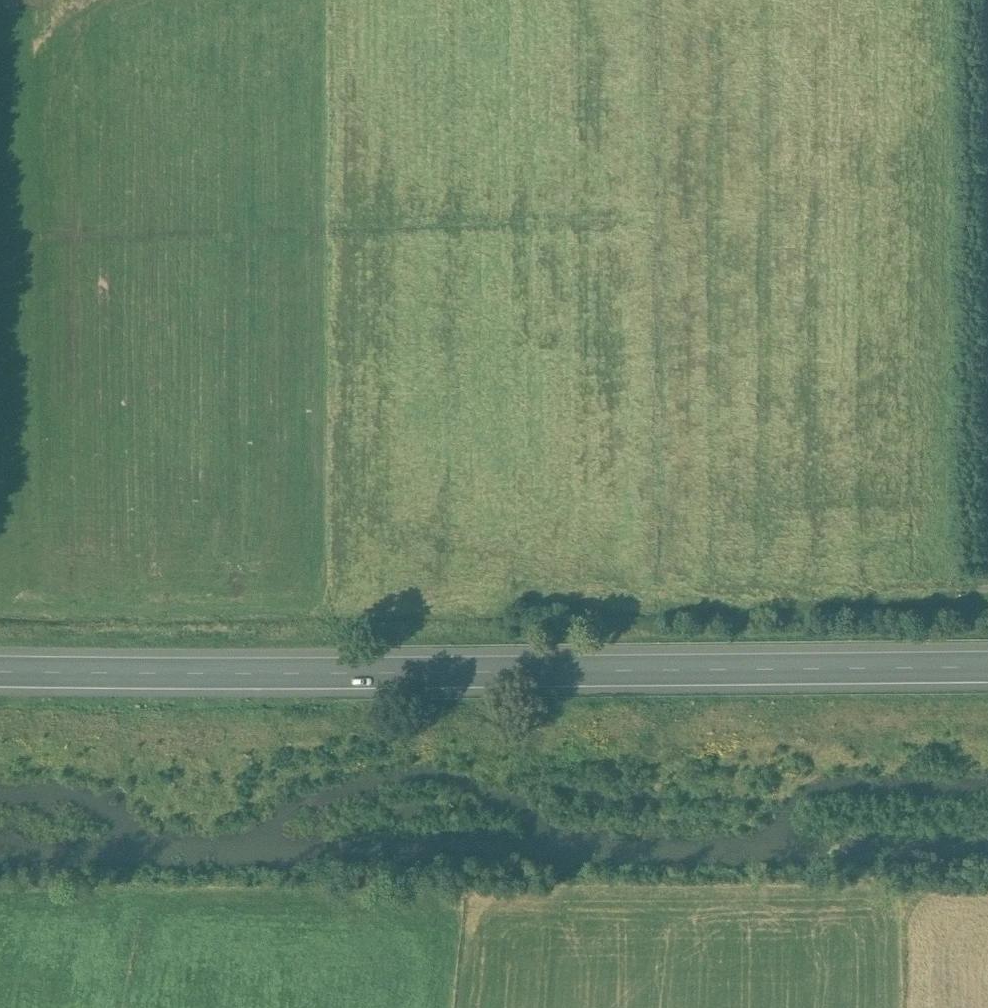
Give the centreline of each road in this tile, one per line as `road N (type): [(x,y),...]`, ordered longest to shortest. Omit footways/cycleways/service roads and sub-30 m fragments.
road 1 (primary): [(987,667),(0,670)]

